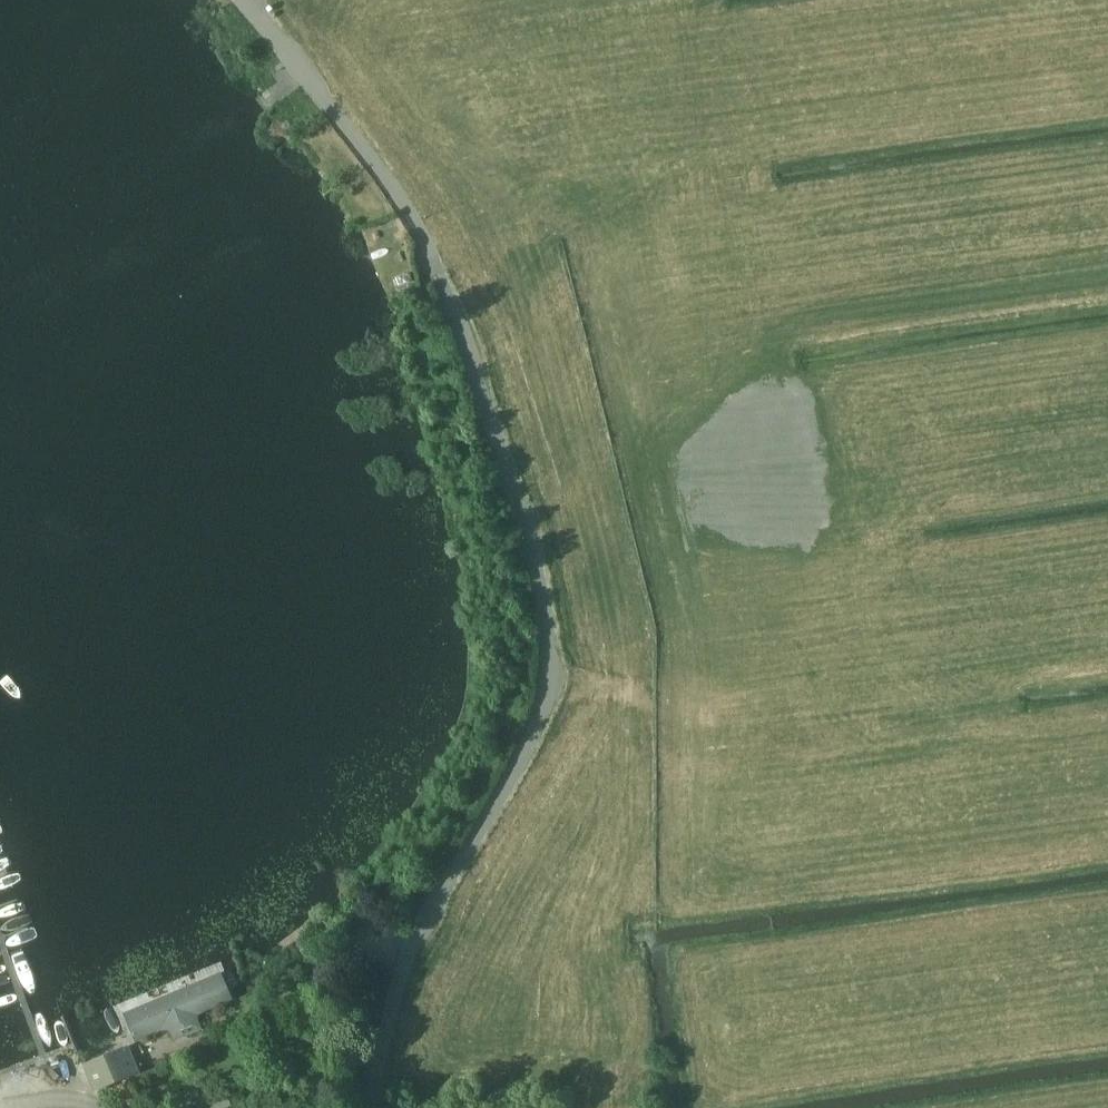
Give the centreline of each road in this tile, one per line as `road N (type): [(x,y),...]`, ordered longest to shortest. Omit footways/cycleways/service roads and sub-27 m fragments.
road 1 (unclassified): [(372,1107),(388,1014),(411,947),(524,754),(540,715),(548,650),(531,549),(425,241),(386,179),(242,0)]

